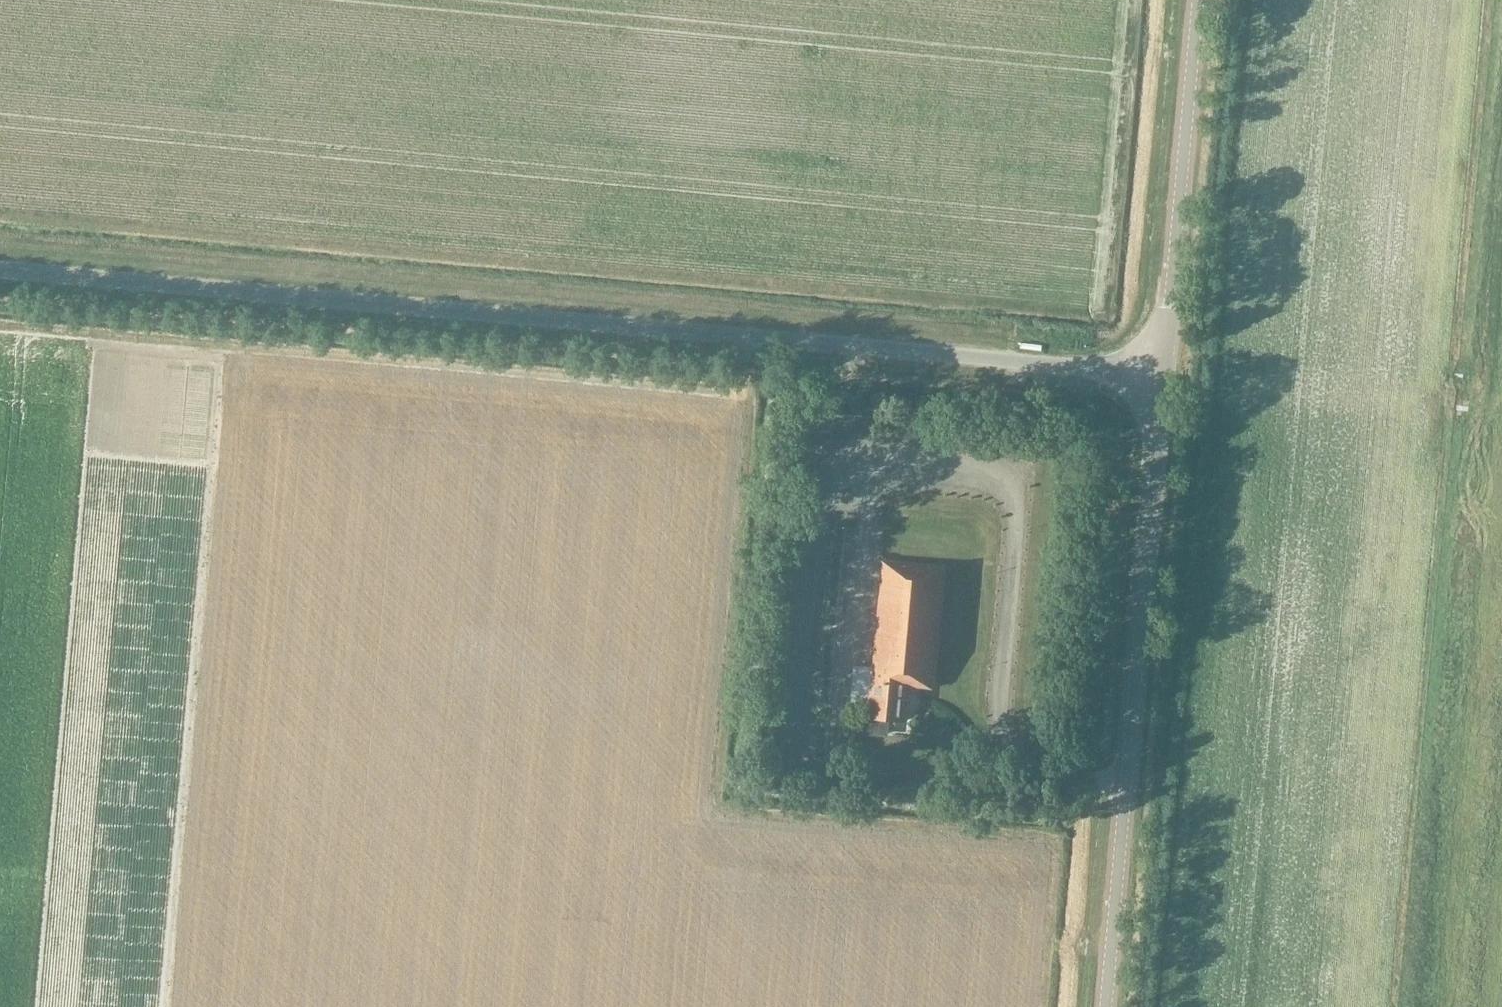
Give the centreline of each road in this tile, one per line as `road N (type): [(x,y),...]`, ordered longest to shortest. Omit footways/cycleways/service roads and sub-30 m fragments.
road 1 (unclassified): [(1163,377),(0,275)]
road 2 (tertiary): [(1106,1006),(1163,377)]
road 3 (tertiary): [(1163,377),(1199,0)]

